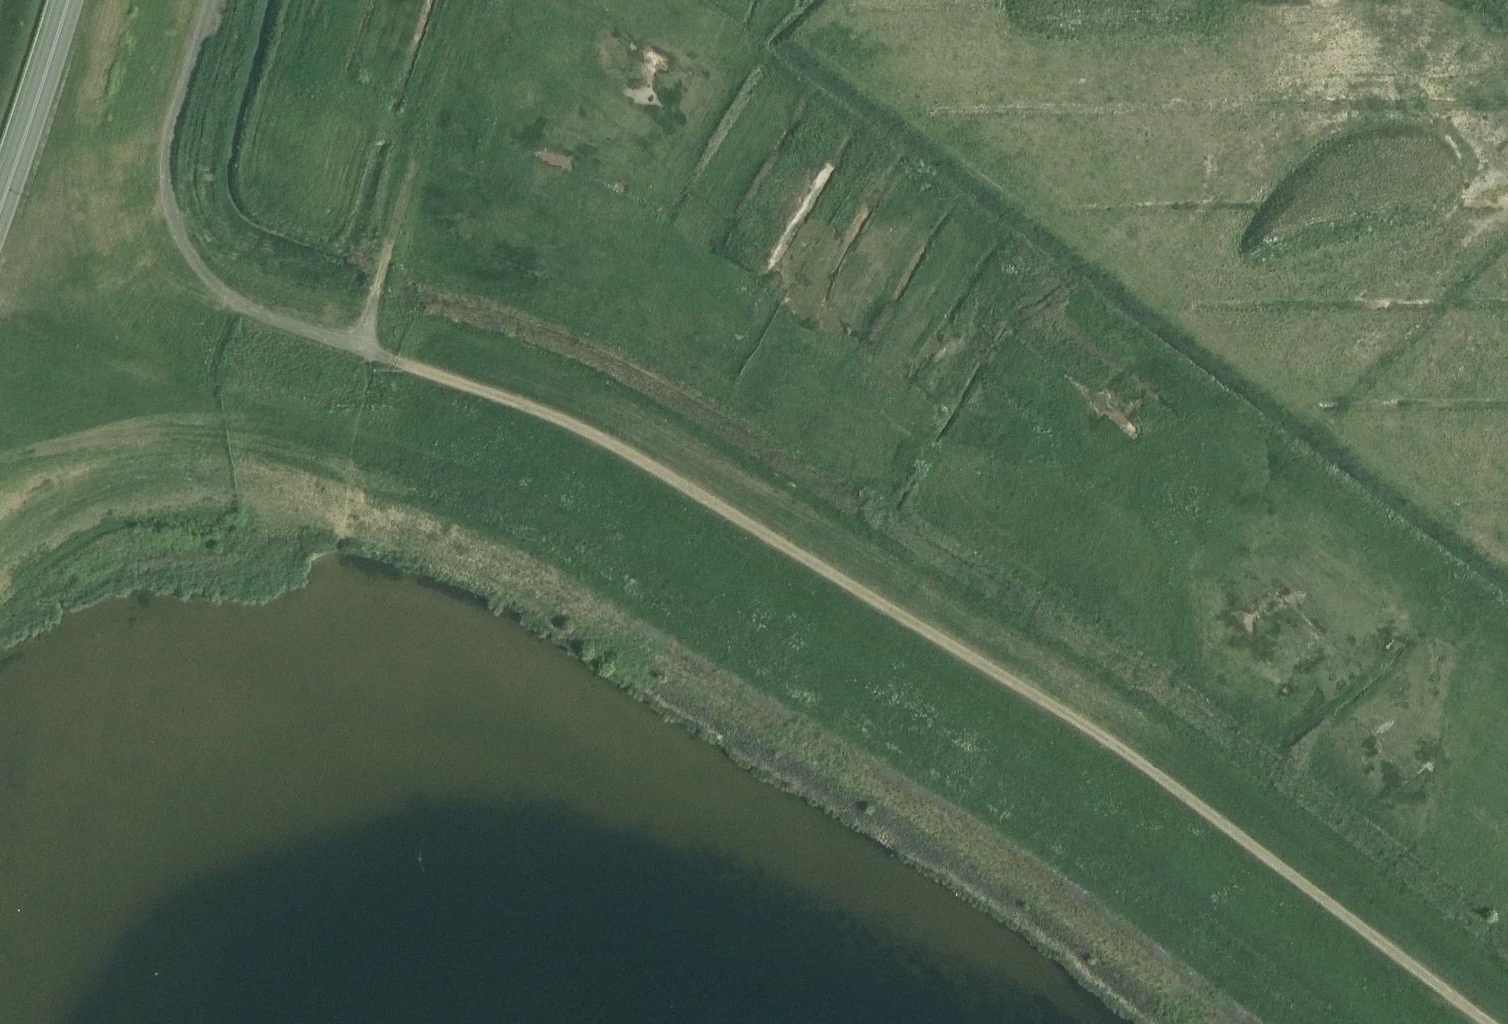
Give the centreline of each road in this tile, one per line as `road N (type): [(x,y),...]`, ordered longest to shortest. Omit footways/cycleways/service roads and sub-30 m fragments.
road 1 (track): [(395,361),(610,445),(1090,731),(1488,1023)]
road 2 (unclassified): [(395,361),(244,308),(207,278),(173,222),(163,171),(206,0)]
road 3 (trunk): [(0,206),(67,0)]

